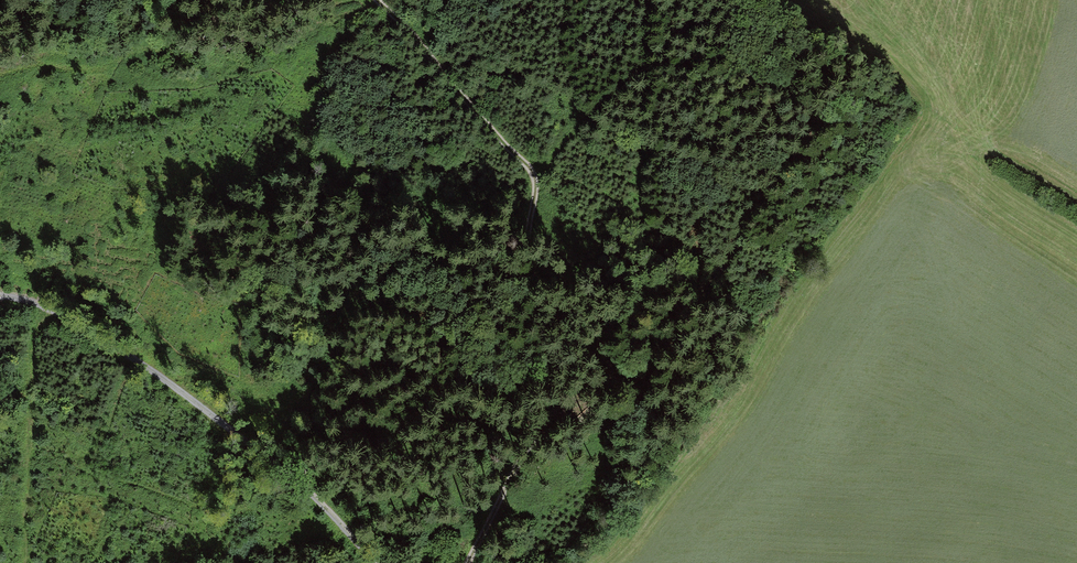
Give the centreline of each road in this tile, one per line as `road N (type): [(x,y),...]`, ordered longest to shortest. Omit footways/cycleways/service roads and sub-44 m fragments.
road 1 (track): [(528,438),(605,303),(529,169),(376,0)]
road 2 (track): [(373,562),(314,494),(190,403),(62,314),(0,299)]
road 3 (track): [(888,61),(978,141),(1076,202)]
road 4 (track): [(528,438),(468,562)]

